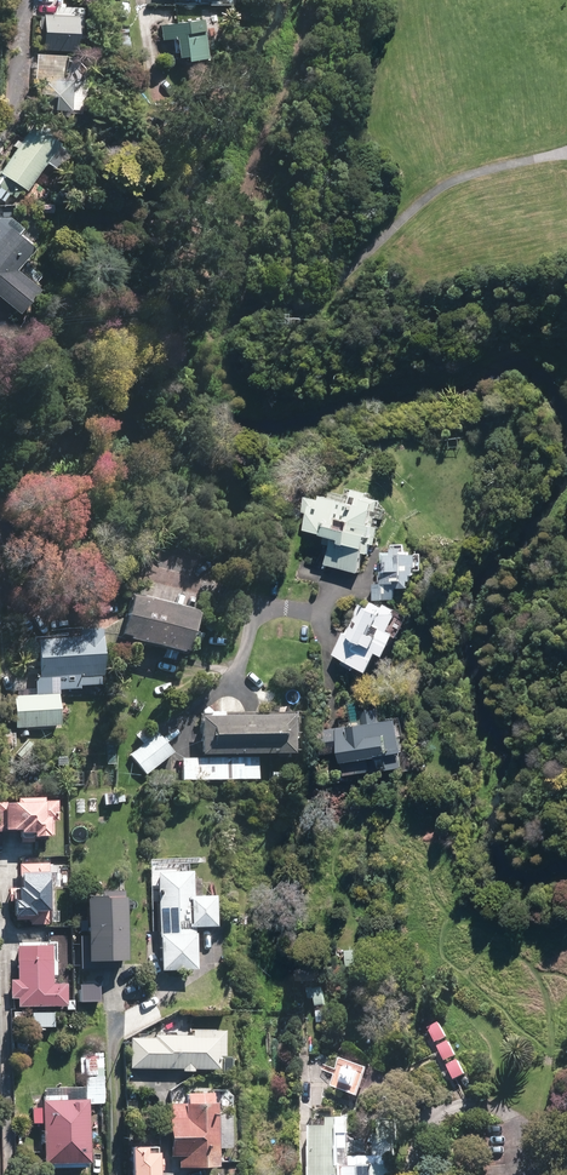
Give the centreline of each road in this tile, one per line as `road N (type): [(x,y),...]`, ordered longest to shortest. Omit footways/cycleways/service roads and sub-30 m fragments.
road 1 (motorway): [(95,0),(149,331),(348,1174)]
road 2 (motorway): [(281,1174),(85,343),(29,0)]

